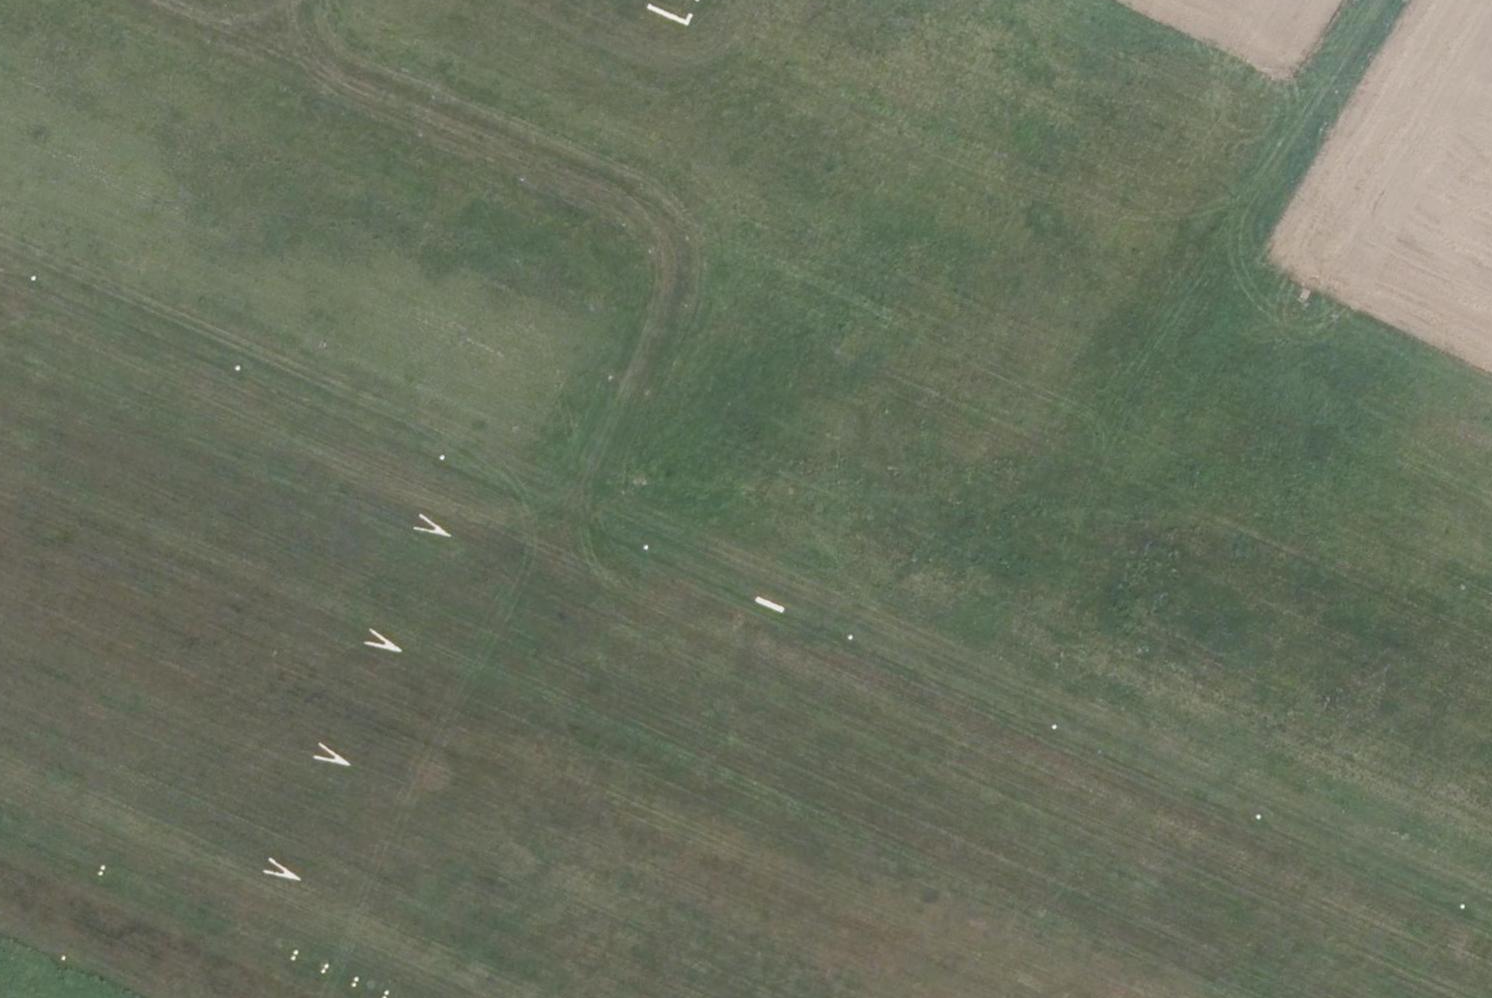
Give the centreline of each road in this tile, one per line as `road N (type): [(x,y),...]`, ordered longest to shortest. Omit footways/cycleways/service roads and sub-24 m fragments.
road 1 (track): [(1377,0),(1307,112)]

